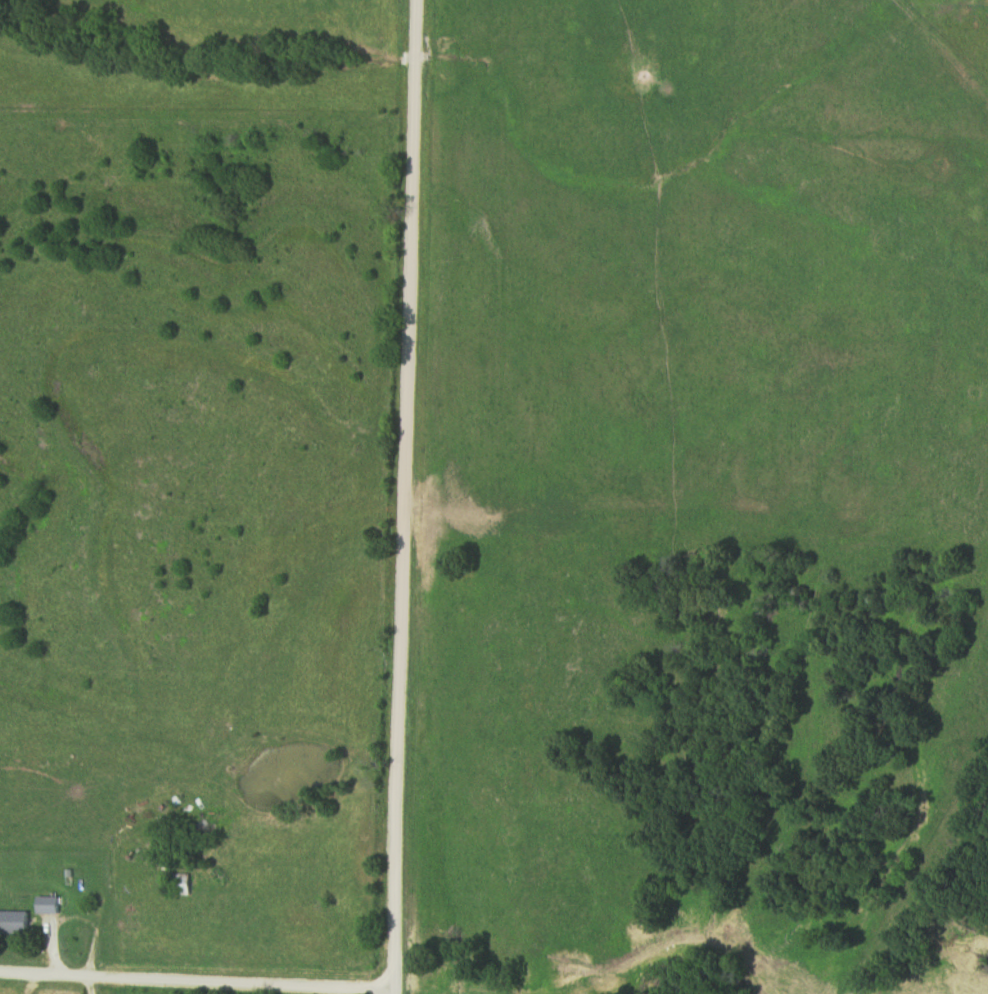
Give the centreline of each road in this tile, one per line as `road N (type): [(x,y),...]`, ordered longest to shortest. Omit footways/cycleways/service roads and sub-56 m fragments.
road 1 (residential): [(397,993),(421,0)]
road 2 (residential): [(397,986),(0,968)]

